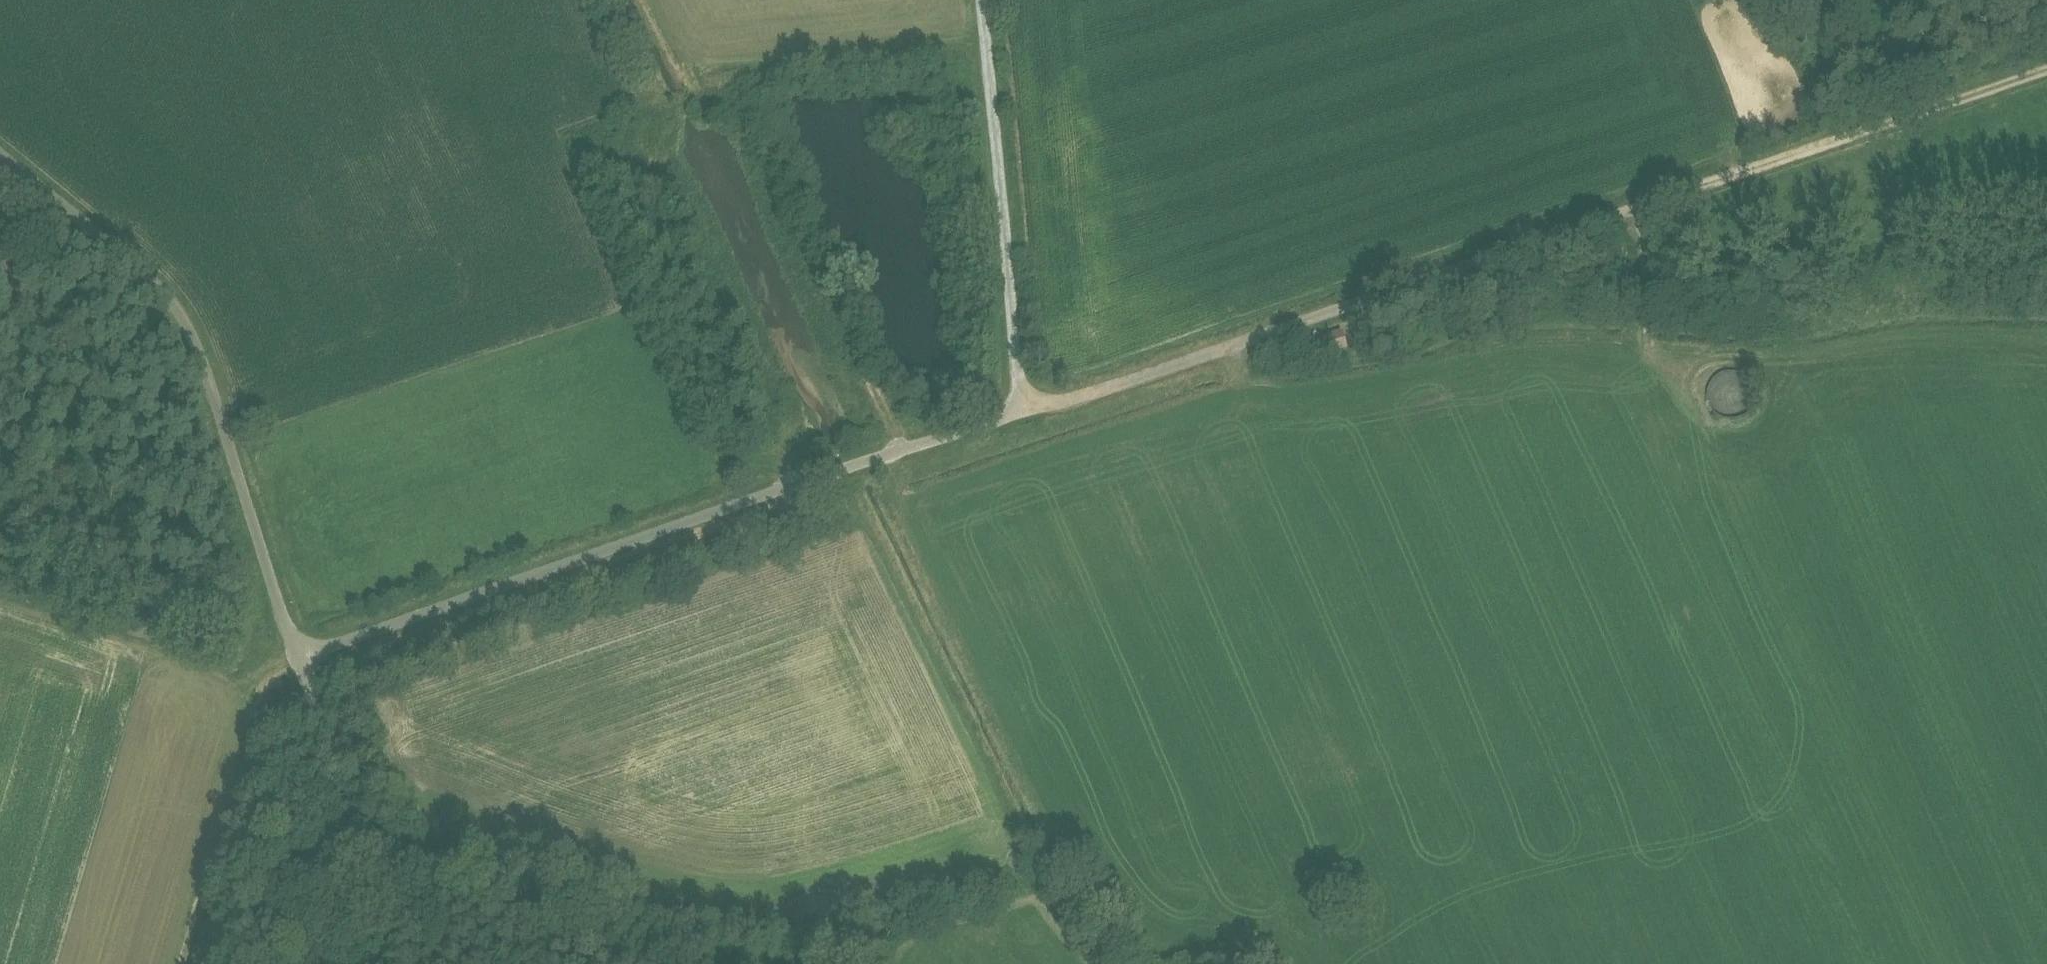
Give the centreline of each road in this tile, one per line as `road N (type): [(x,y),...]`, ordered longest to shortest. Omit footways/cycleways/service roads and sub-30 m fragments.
road 1 (residential): [(982,0),(1024,412),(359,640),(301,644),(279,606),(198,349),(173,308),(147,274),(0,153)]
road 2 (track): [(1024,412),(2046,68)]
road 3 (track): [(301,644),(330,963)]

